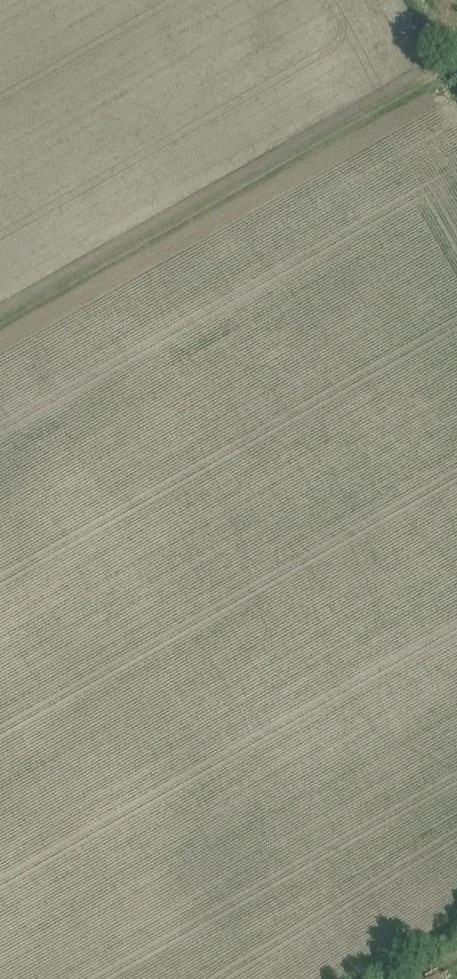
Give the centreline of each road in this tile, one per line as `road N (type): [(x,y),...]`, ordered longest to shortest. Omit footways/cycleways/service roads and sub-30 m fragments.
road 1 (track): [(0,314),(456,63)]

